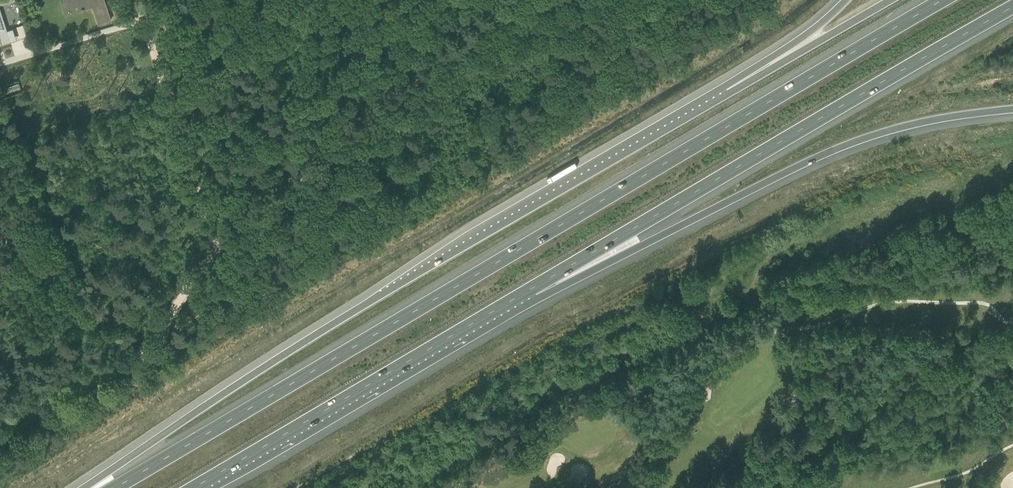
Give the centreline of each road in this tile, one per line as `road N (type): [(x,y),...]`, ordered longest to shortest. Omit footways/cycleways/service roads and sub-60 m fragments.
road 1 (motorway): [(942,0),(117,487)]
road 2 (motorway): [(728,94),(286,353),(85,487)]
road 3 (track): [(0,420),(150,347),(215,255),(511,0)]
road 4 (motorway): [(533,290),(1012,10)]
road 5 (motorway): [(533,290),(872,135),(1012,108)]
road 6 (track): [(215,255),(143,19),(0,64)]
road 7 (motorway): [(195,487),(533,290)]
road 8 (motorway): [(890,0),(728,94)]
road 9 (track): [(0,142),(164,89)]
road 10 (motorway): [(844,0),(728,94)]

